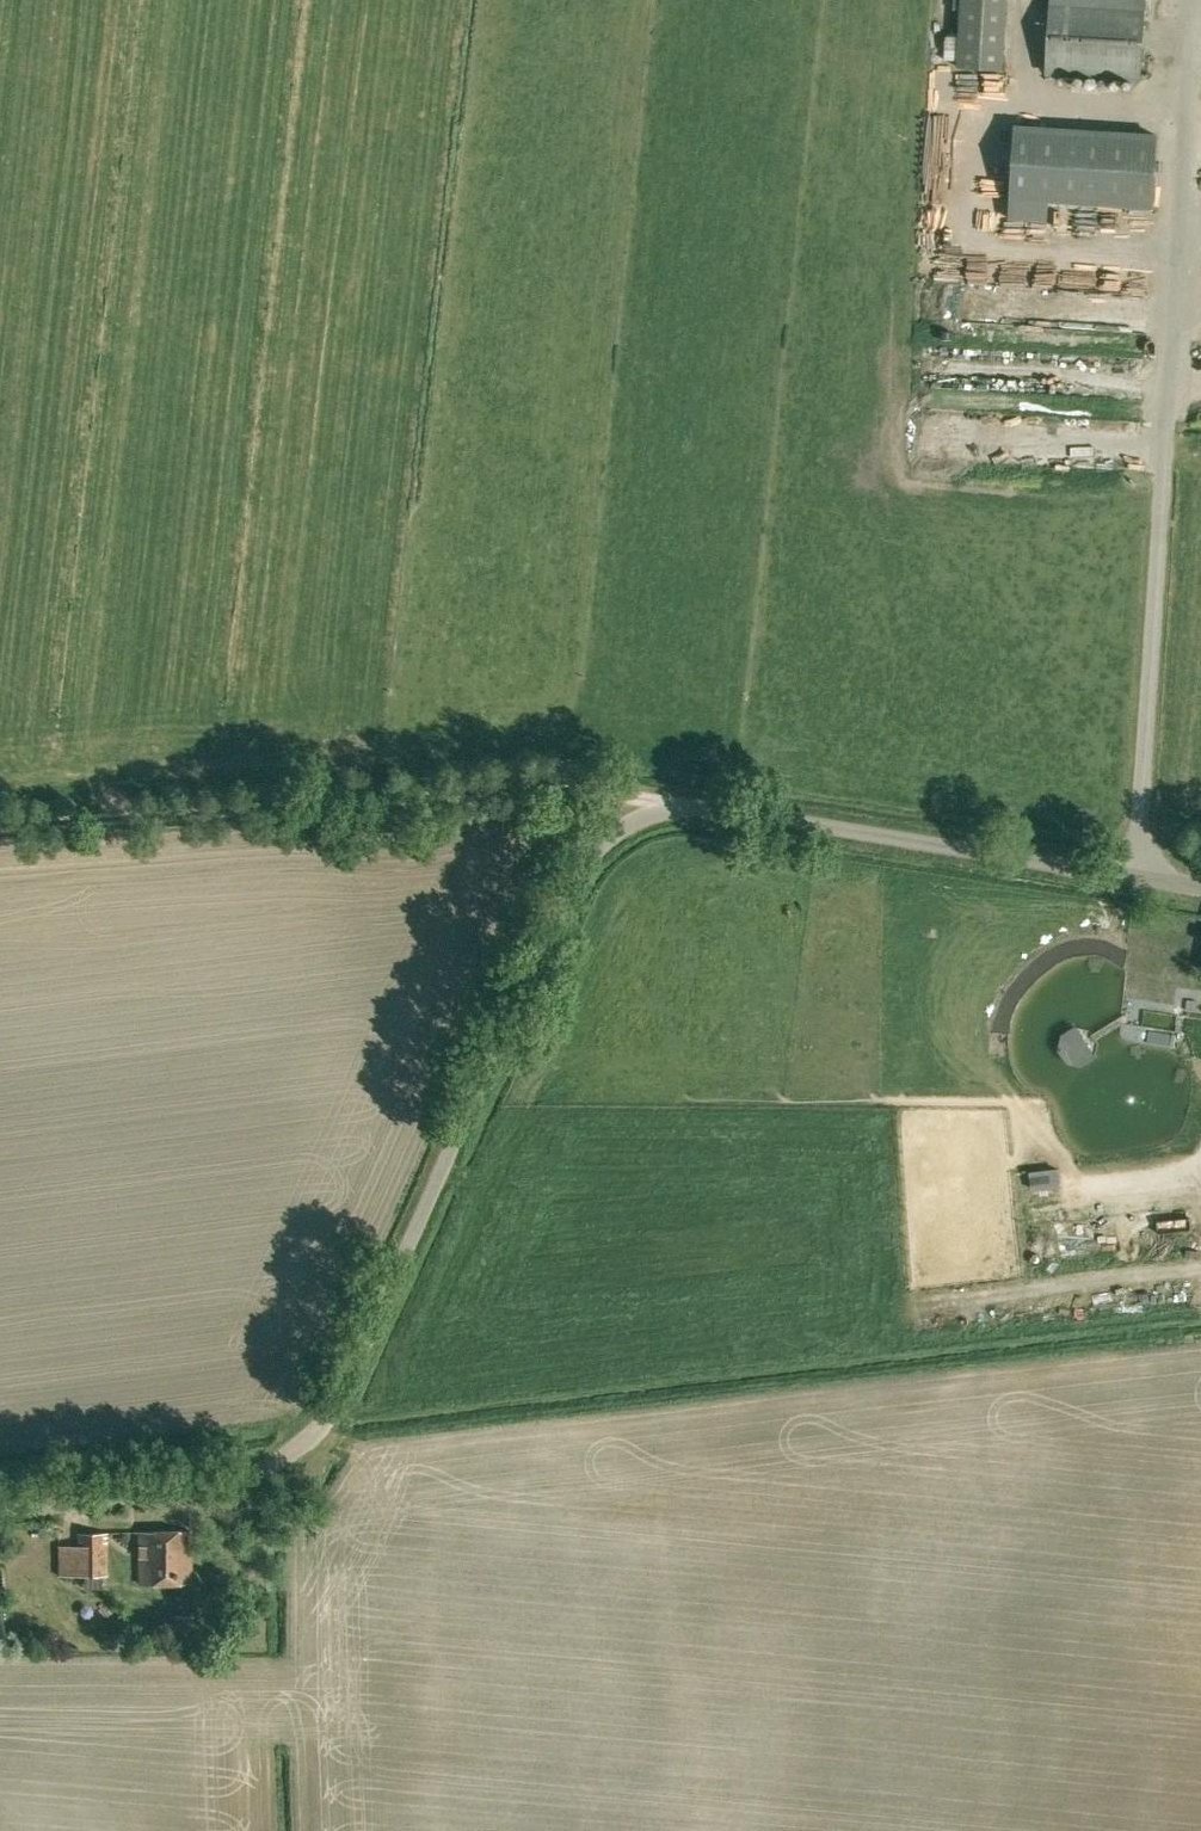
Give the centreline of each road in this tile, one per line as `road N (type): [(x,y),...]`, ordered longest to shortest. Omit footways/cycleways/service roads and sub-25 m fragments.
road 1 (unclassified): [(0,1514),(231,1482),(307,1446),(355,1372),(570,886),(588,859),(637,824),(704,807),(1200,886)]

